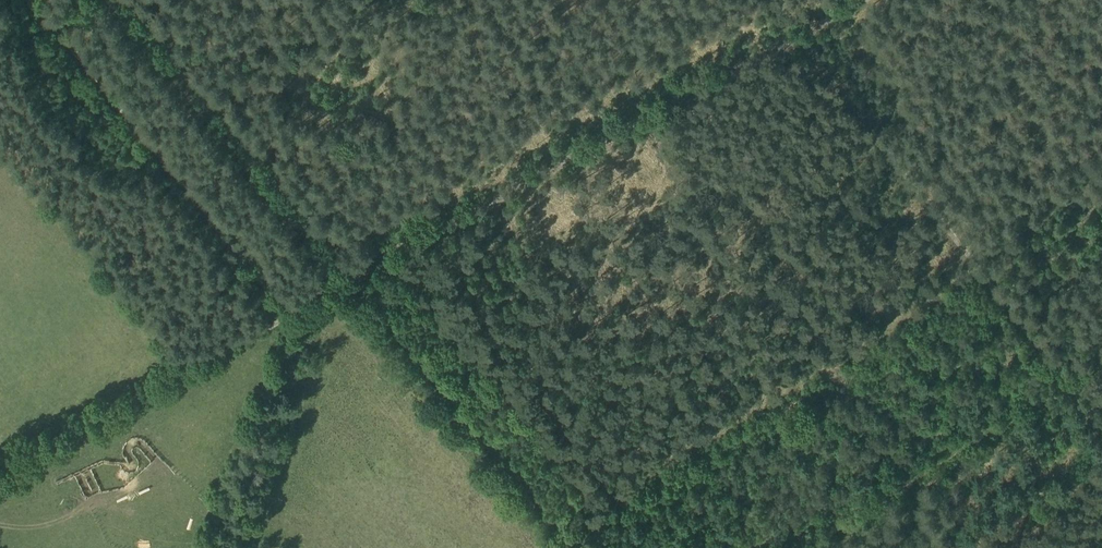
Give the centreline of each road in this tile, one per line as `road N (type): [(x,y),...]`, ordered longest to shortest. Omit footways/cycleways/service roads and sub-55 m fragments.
road 1 (track): [(350,282),(798,37)]
road 2 (track): [(29,0),(288,314)]
road 3 (track): [(569,547),(350,282)]
road 4 (track): [(0,471),(288,314)]
road 5 (track): [(798,37),(980,275)]
road 6 (track): [(980,275),(1064,385)]

